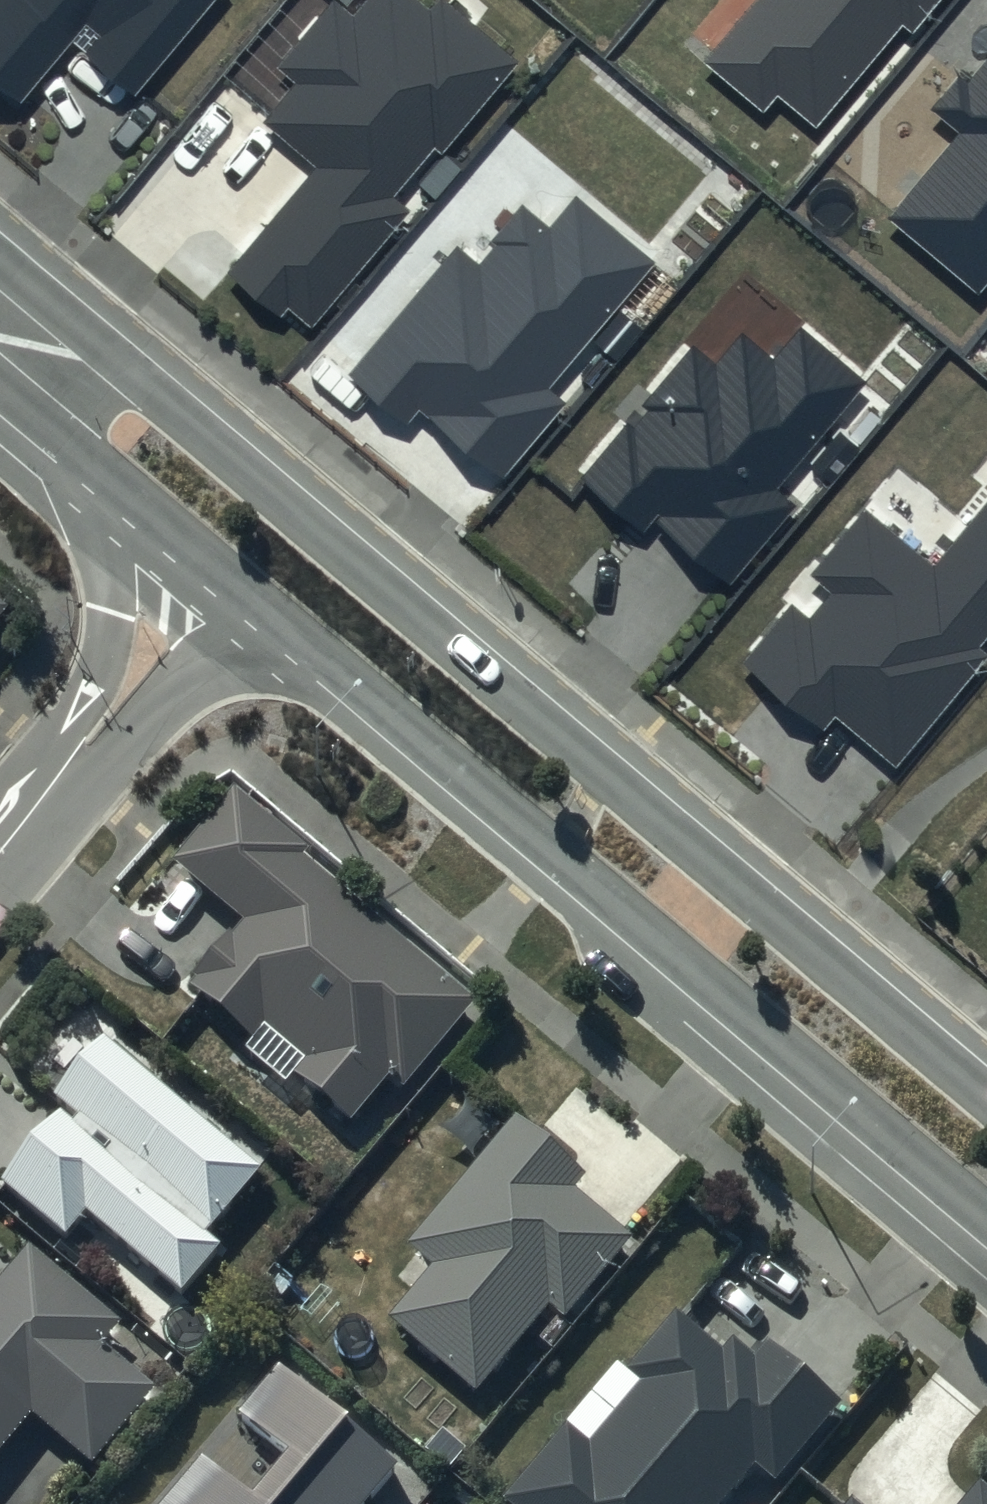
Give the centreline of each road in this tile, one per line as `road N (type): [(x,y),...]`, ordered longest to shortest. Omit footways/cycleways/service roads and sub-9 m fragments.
road 1 (secondary): [(9,327),(157,397),(986,1096)]
road 2 (secondary): [(986,1229),(269,636)]
road 3 (unclassified): [(77,758),(103,658),(110,487)]
road 4 (unclassified): [(269,636),(77,758)]
road 5 (secondary): [(269,636),(110,487)]
road 6 (secondary): [(110,487),(91,469),(9,327)]

